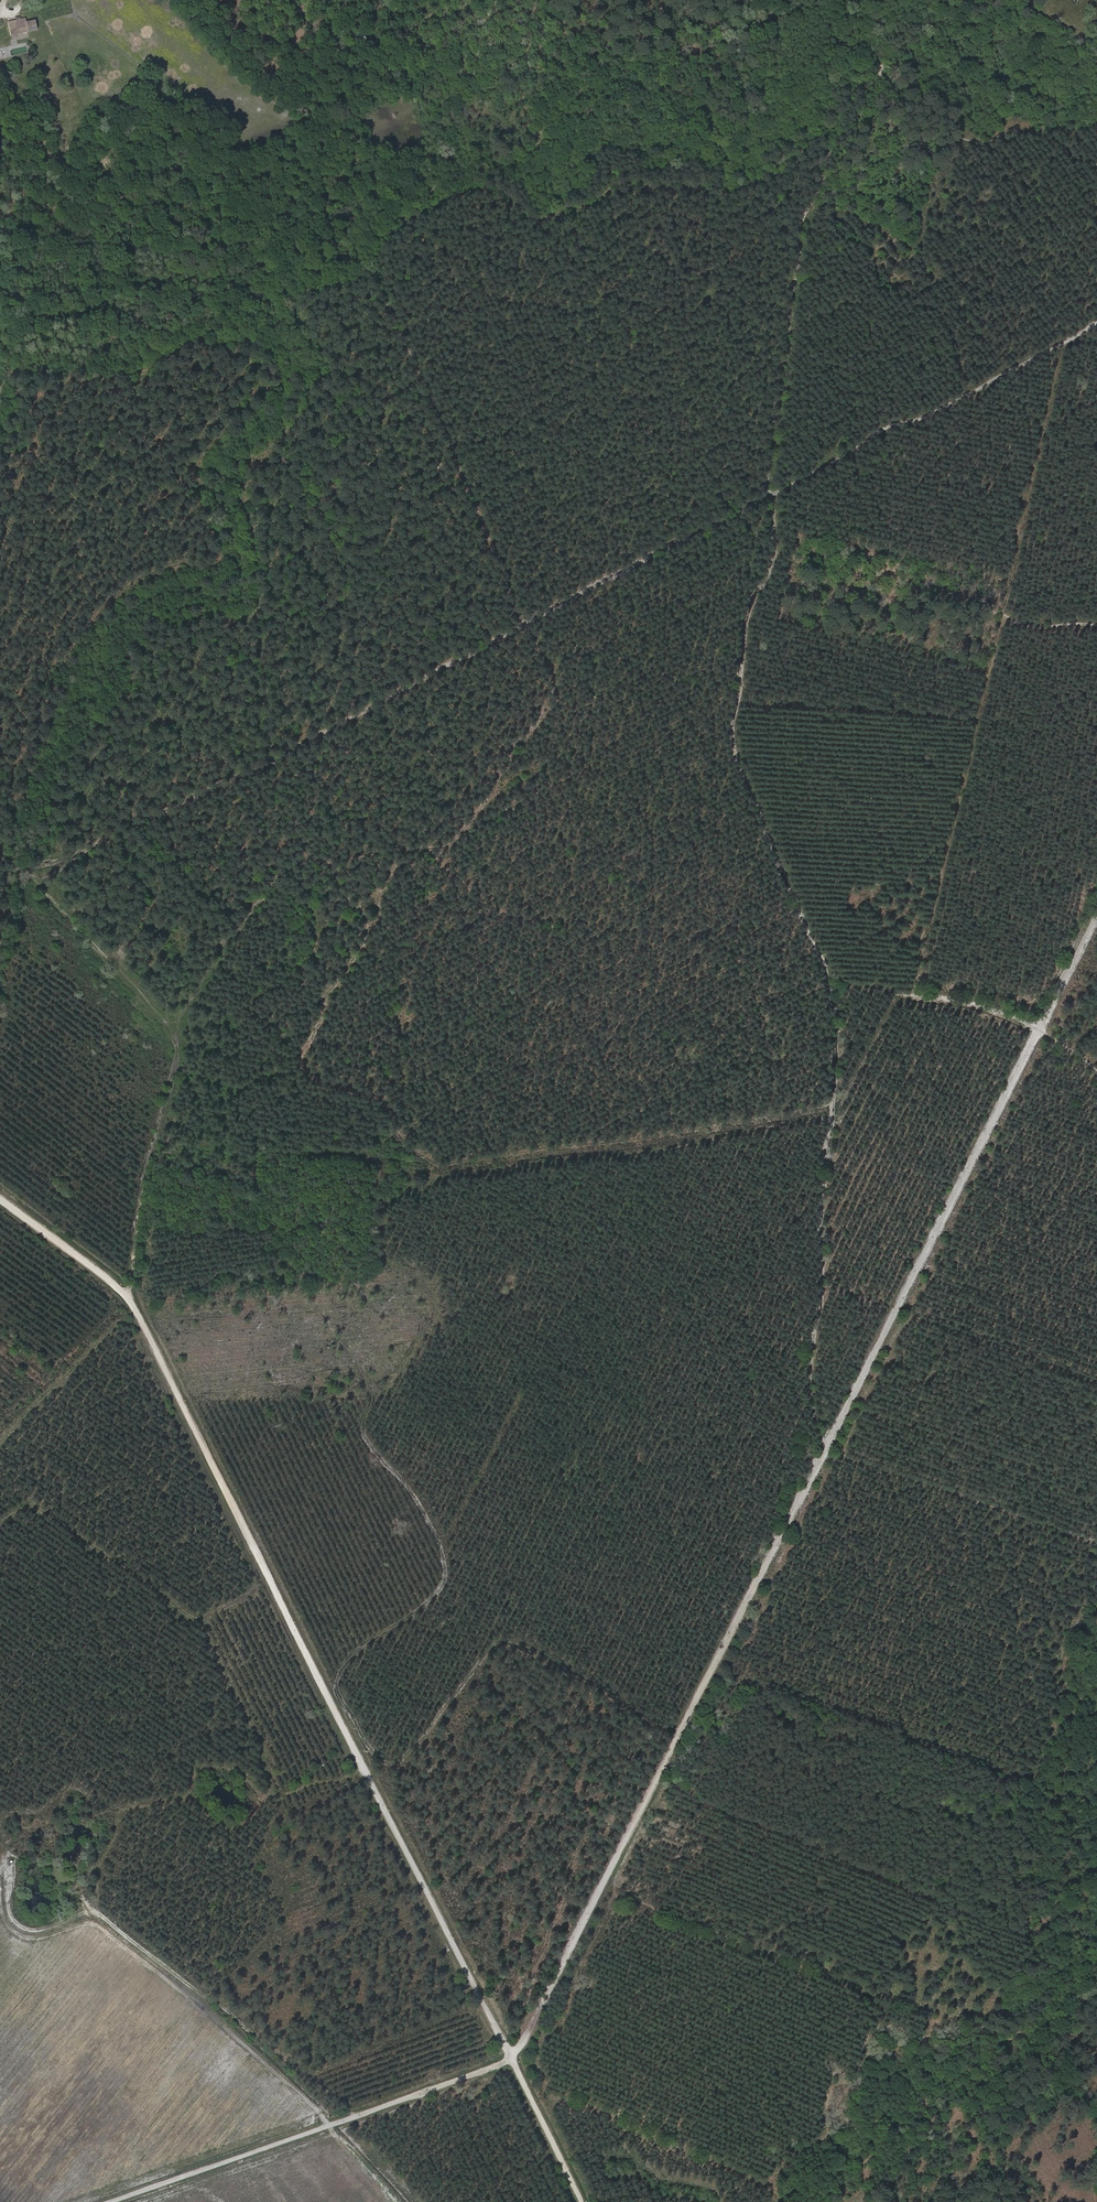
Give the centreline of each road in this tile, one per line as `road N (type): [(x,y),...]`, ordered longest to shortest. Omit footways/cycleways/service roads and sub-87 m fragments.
road 1 (track): [(1096,916),(530,2031),(510,2053)]
road 2 (track): [(0,1199),(97,1271),(138,1313),(581,2201)]
road 3 (track): [(112,2201),(512,2058)]

